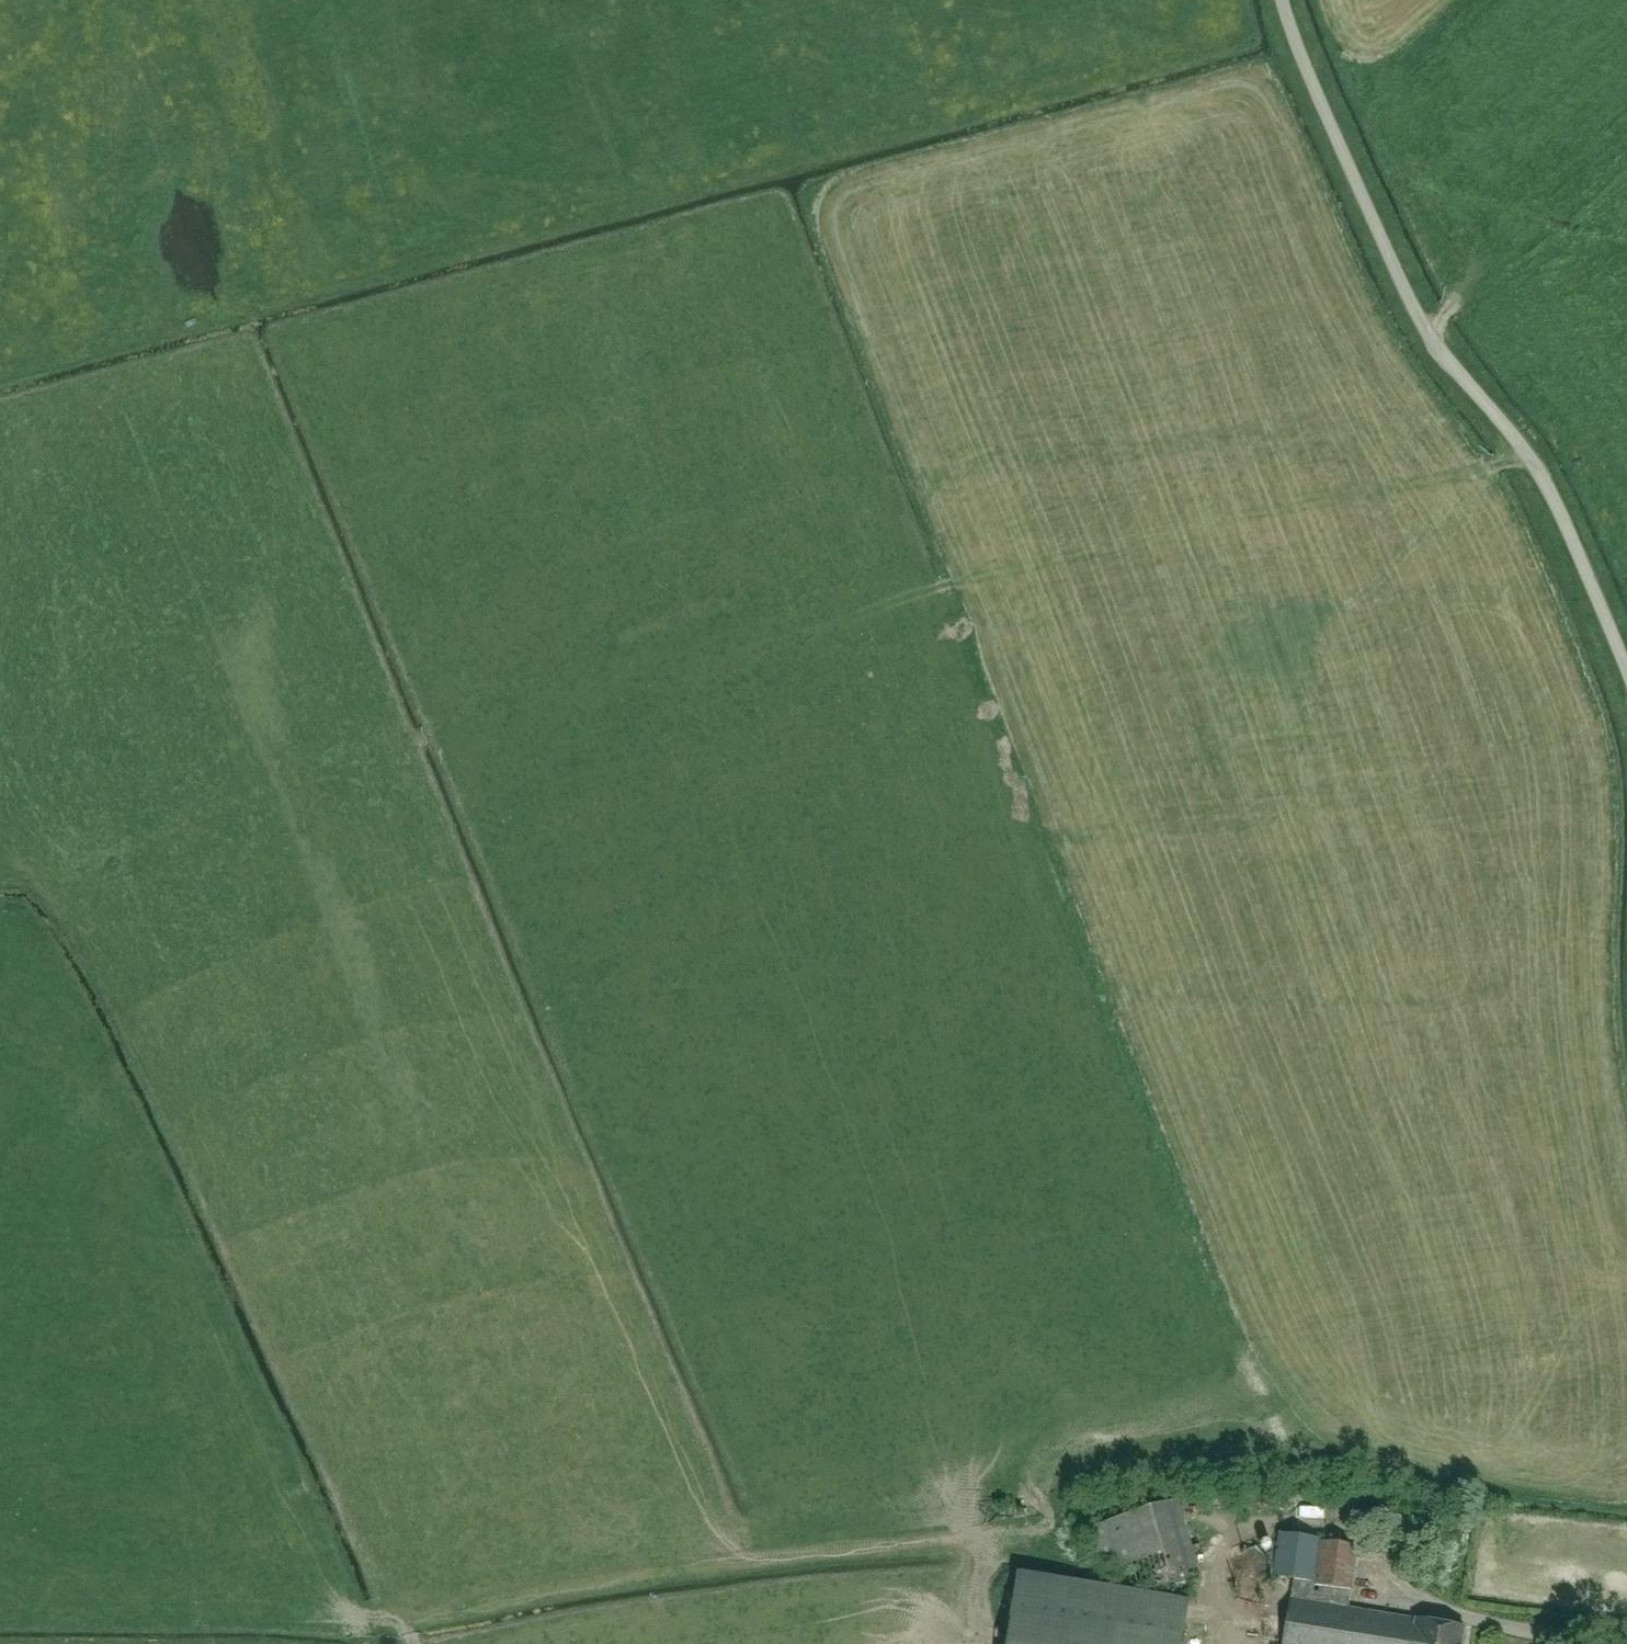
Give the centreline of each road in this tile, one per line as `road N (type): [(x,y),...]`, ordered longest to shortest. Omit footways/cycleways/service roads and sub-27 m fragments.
road 1 (unclassified): [(1626,672),(1549,490),(1411,305),(1281,0)]

